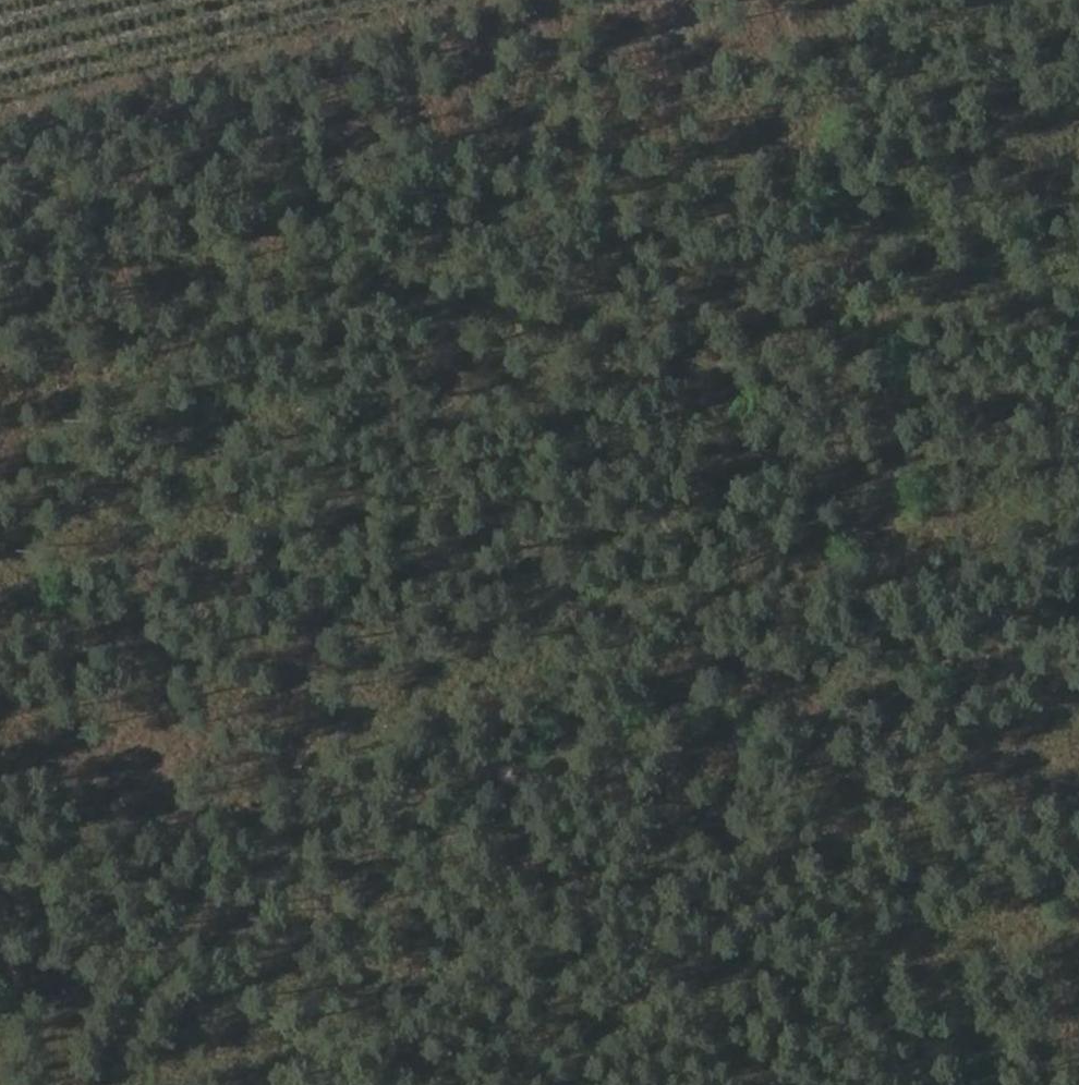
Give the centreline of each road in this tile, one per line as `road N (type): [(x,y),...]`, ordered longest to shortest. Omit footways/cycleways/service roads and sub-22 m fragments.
road 1 (track): [(159,1084),(0,819)]

